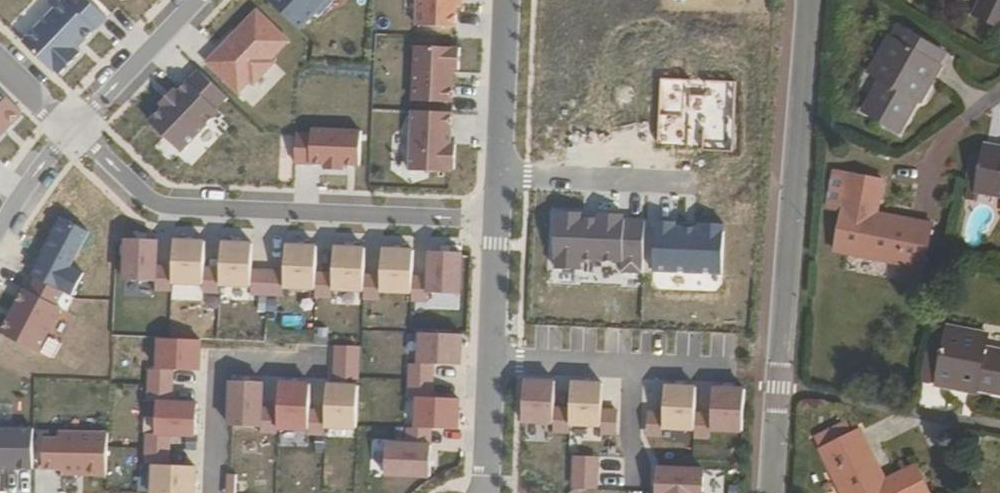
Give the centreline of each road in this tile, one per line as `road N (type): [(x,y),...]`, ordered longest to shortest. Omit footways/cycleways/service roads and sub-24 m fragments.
road 1 (residential): [(809,0),(771,492)]
road 2 (residential): [(72,129),(150,200),(177,208),(500,220)]
road 3 (residential): [(210,492),(215,361),(314,365)]
road 4 (residential): [(502,177),(695,186)]
road 5 (residential): [(72,129),(196,0)]
road 6 (residential): [(508,0),(502,177)]
road 7 (residential): [(492,360),(634,368)]
road 8 (residential): [(500,220),(492,360)]
road 9 (residential): [(492,360),(483,492)]
road 10 (residential): [(634,368),(633,431),(645,457),(643,489)]

